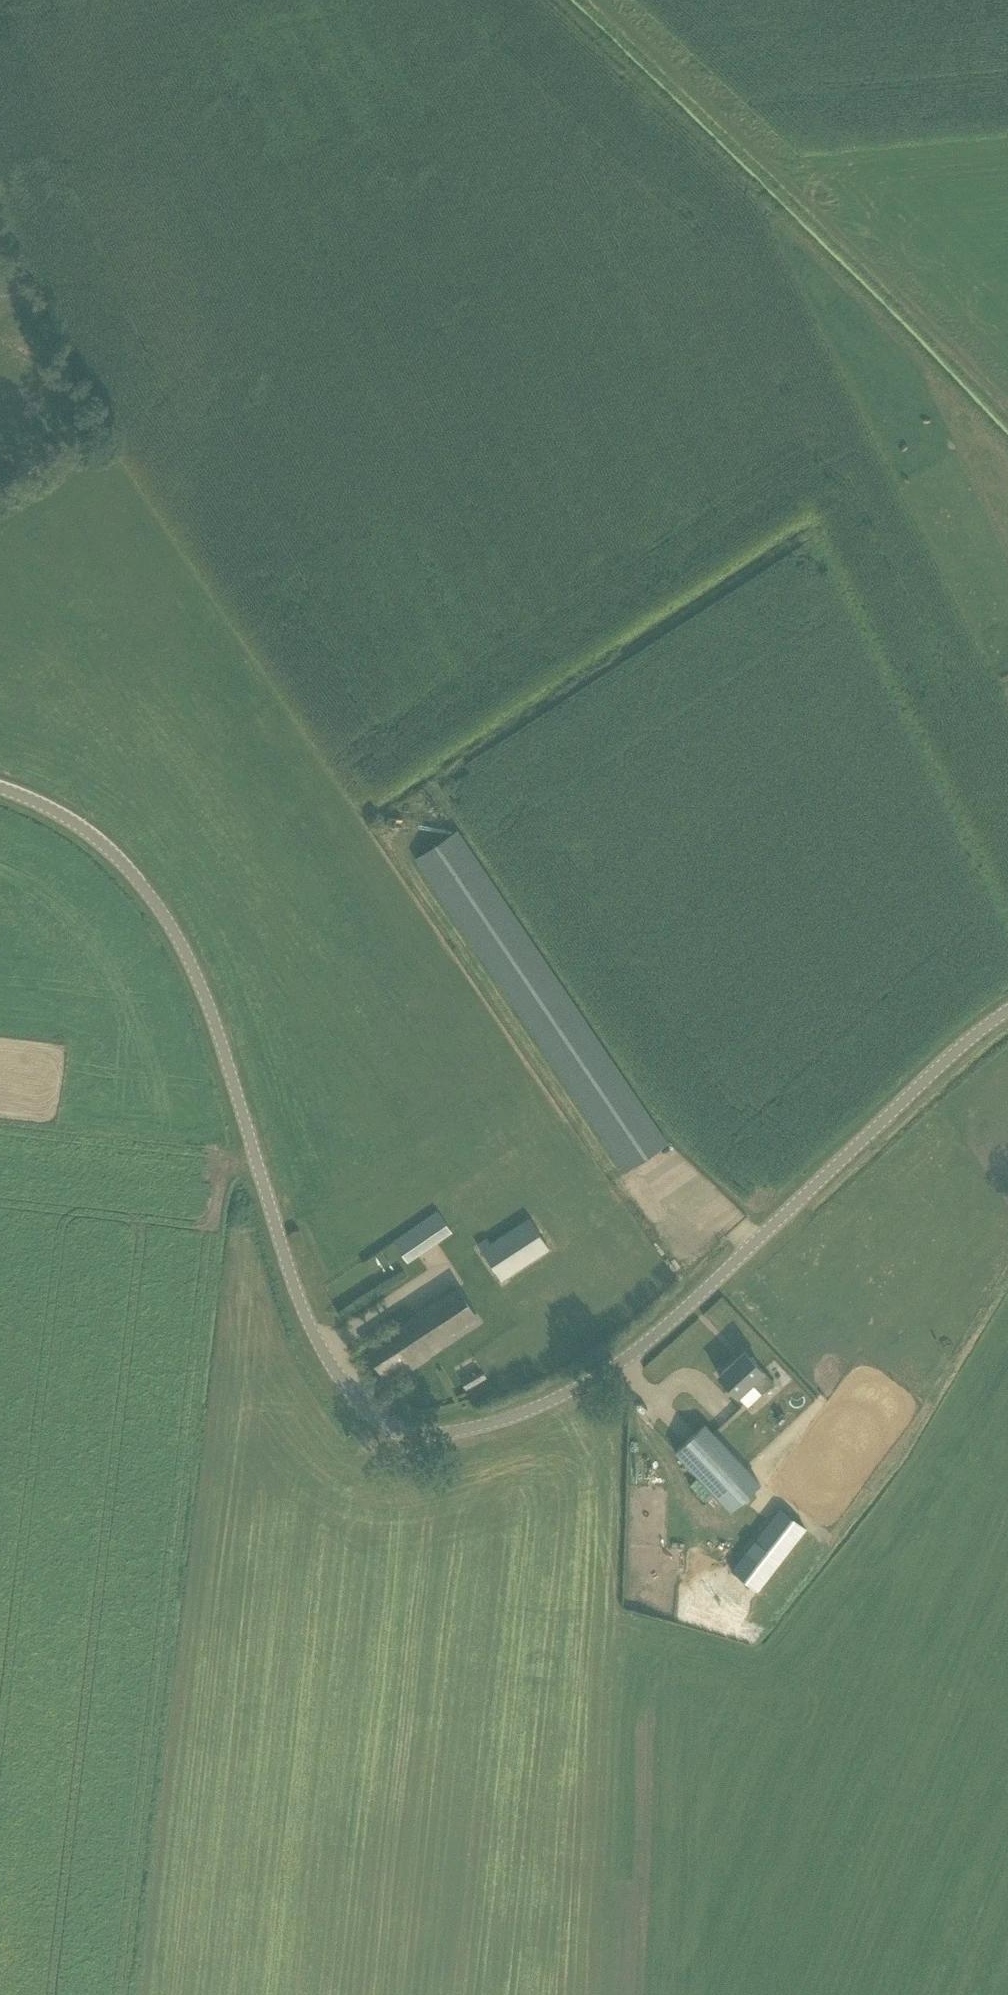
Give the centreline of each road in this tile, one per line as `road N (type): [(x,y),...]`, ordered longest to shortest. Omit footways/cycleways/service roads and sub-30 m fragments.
road 1 (unclassified): [(1007,1032),(630,1356),(537,1411),(444,1439),(397,1441),(342,1392),(313,1339),(209,992),(175,921),(133,872),(72,824),(0,789)]
road 2 (track): [(1007,417),(598,0)]

